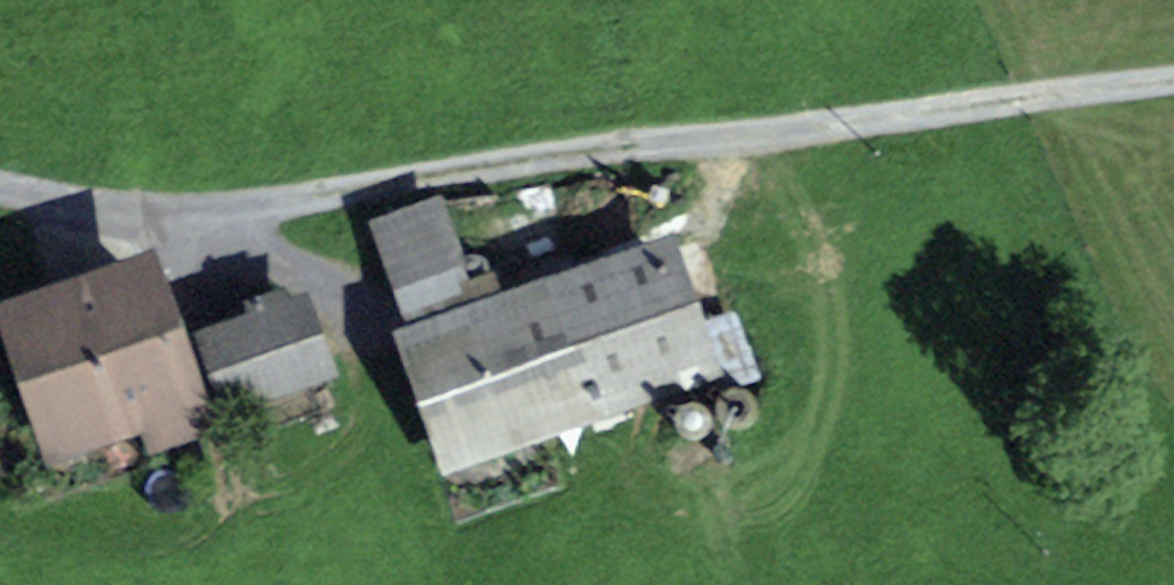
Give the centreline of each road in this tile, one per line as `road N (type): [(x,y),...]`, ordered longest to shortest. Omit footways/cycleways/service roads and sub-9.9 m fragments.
road 1 (track): [(1017,96),(161,211),(0,185)]
road 2 (track): [(336,292),(161,211)]
road 3 (track): [(1173,78),(1017,96)]

